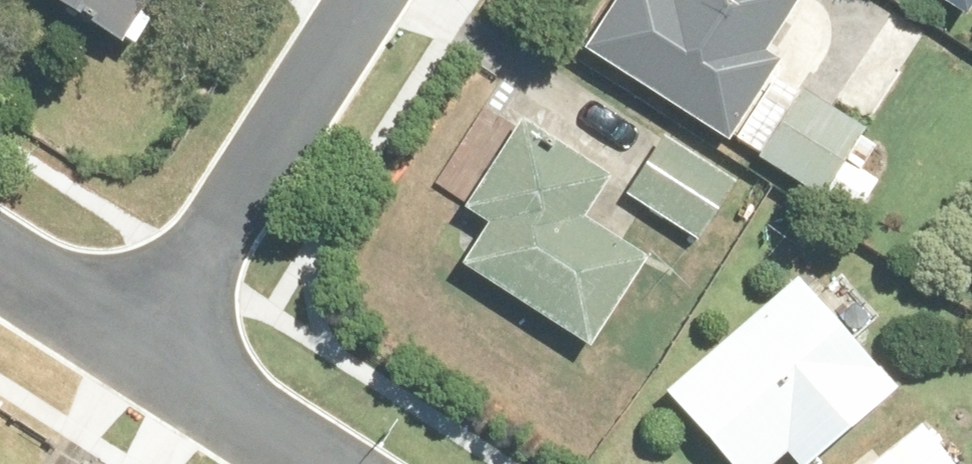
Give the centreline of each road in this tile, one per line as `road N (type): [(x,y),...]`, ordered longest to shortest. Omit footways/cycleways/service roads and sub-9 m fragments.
road 1 (residential): [(372,0),(150,352)]
road 2 (residential): [(323,463),(150,352)]
road 3 (residential): [(150,352),(0,262)]

